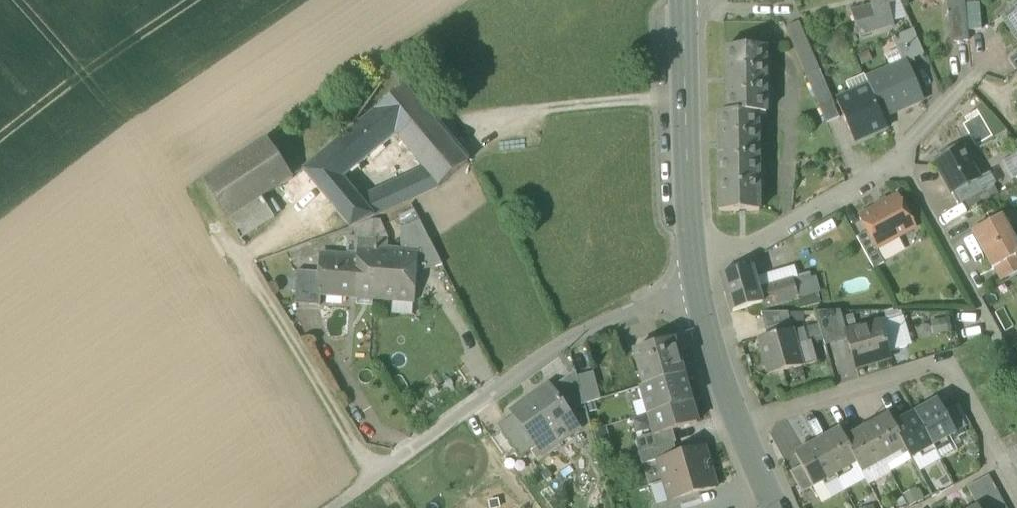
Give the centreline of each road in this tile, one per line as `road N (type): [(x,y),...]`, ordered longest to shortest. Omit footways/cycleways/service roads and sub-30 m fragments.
road 1 (tertiary): [(684,8),(693,280)]
road 2 (residential): [(900,162),(1016,378)]
road 3 (tertiary): [(693,280),(773,507)]
road 4 (residential): [(693,280),(900,162)]

